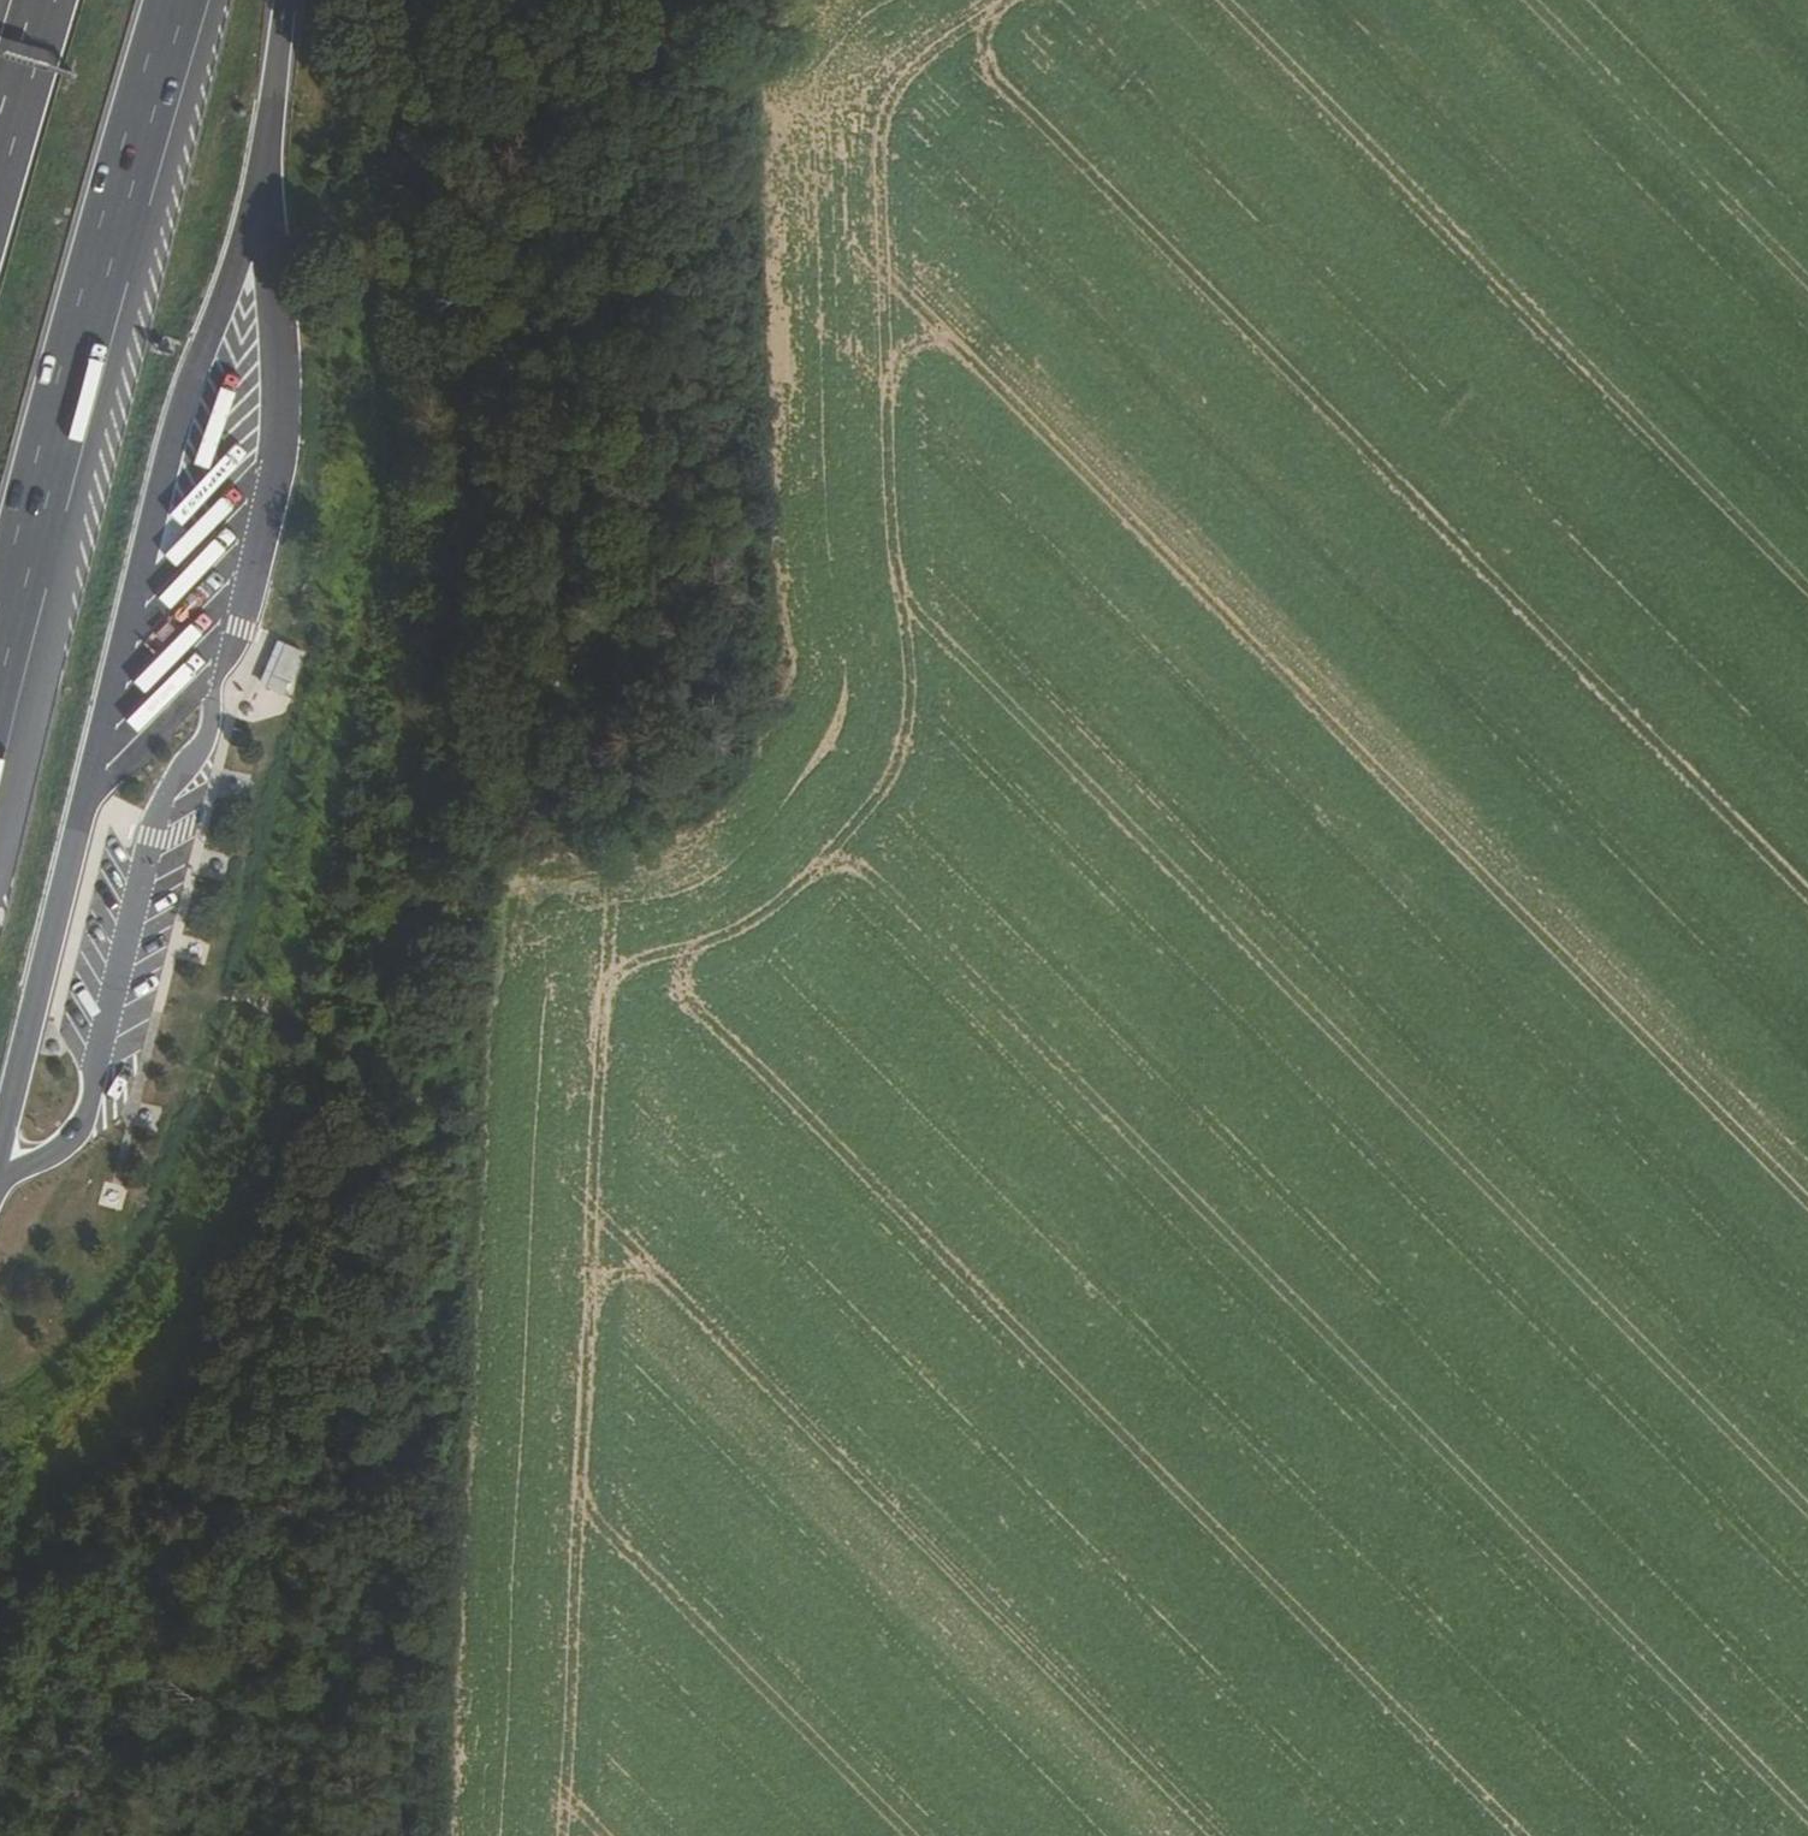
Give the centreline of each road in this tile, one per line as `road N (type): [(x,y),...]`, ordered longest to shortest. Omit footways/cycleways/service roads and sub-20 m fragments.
road 1 (motorway): [(0,699),(182,0)]
road 2 (motorway): [(262,250),(294,0)]
road 3 (motorway): [(44,0),(0,166)]

